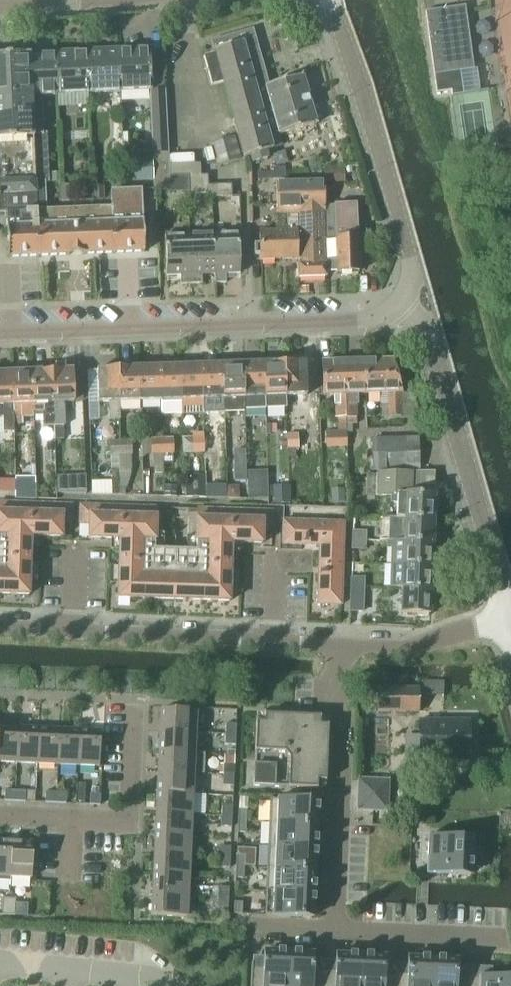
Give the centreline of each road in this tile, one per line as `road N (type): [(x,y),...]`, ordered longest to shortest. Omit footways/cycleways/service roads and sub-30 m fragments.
road 1 (residential): [(343,645),(331,681),(331,713),(343,726),(335,932),(498,940),(510,951)]
road 2 (residential): [(402,306),(356,322),(0,333)]
road 3 (residential): [(0,627),(343,645)]
road 4 (residential): [(510,618),(428,336),(402,306)]
road 5 (residential): [(402,306),(408,251),(329,0)]
road 6 (residential): [(0,816),(130,821),(135,701)]
road 7 (residential): [(343,645),(403,649),(510,618)]
road 8 (residential): [(165,985),(0,962)]

